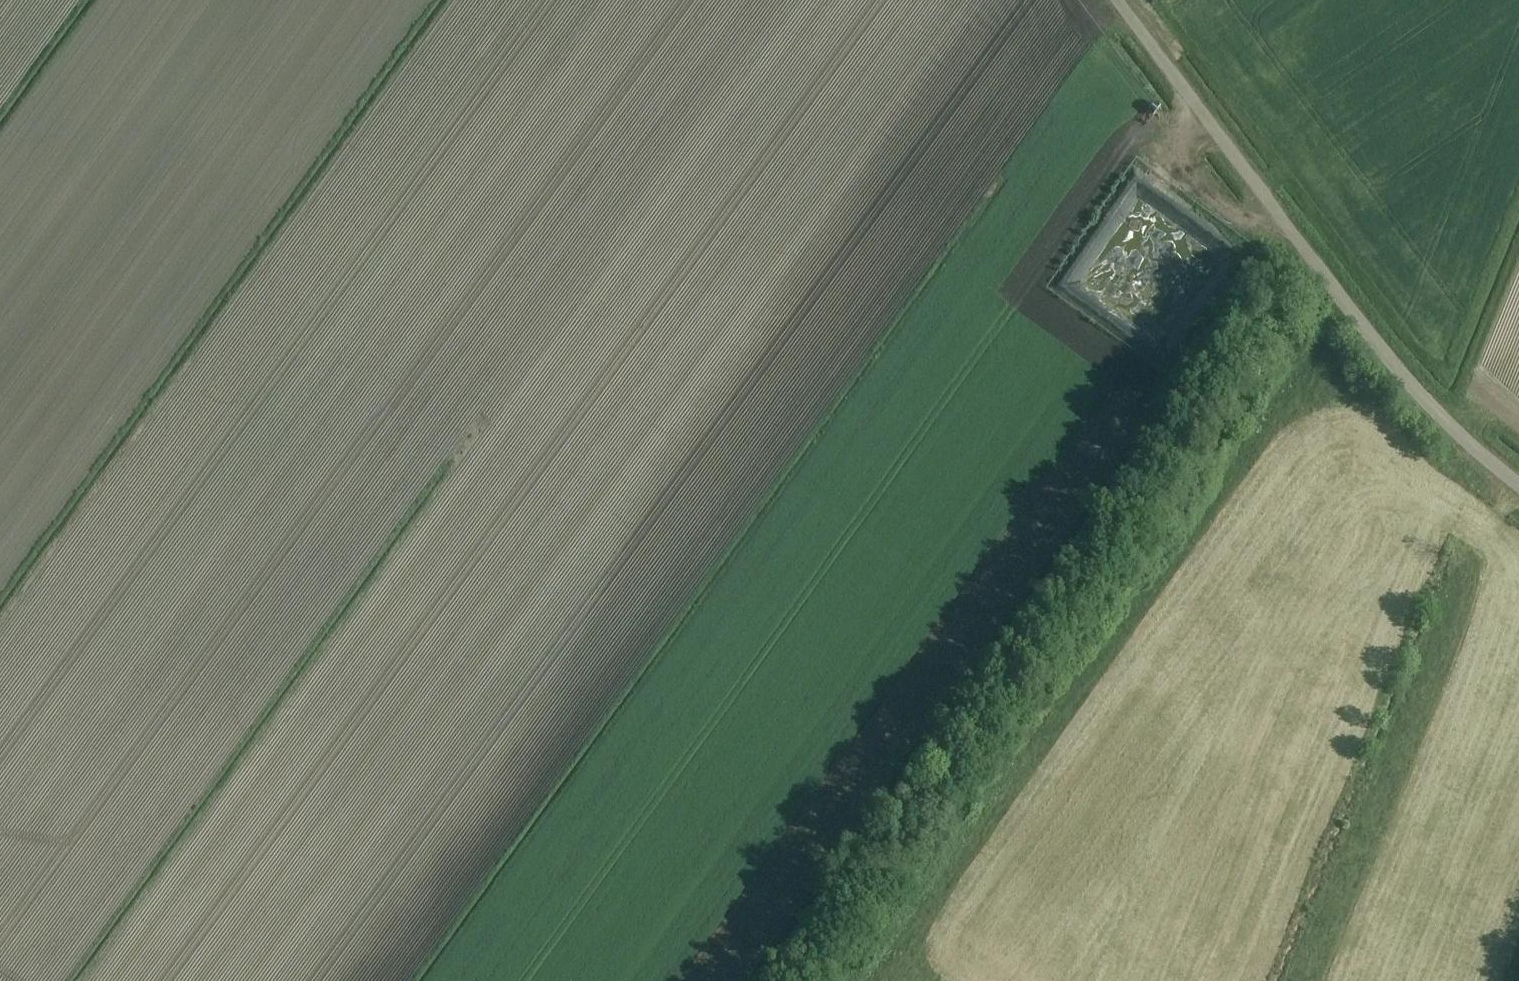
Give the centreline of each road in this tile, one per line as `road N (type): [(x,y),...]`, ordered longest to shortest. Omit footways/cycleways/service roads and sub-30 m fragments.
road 1 (unclassified): [(1518,484),(1409,382),(1120,0)]

